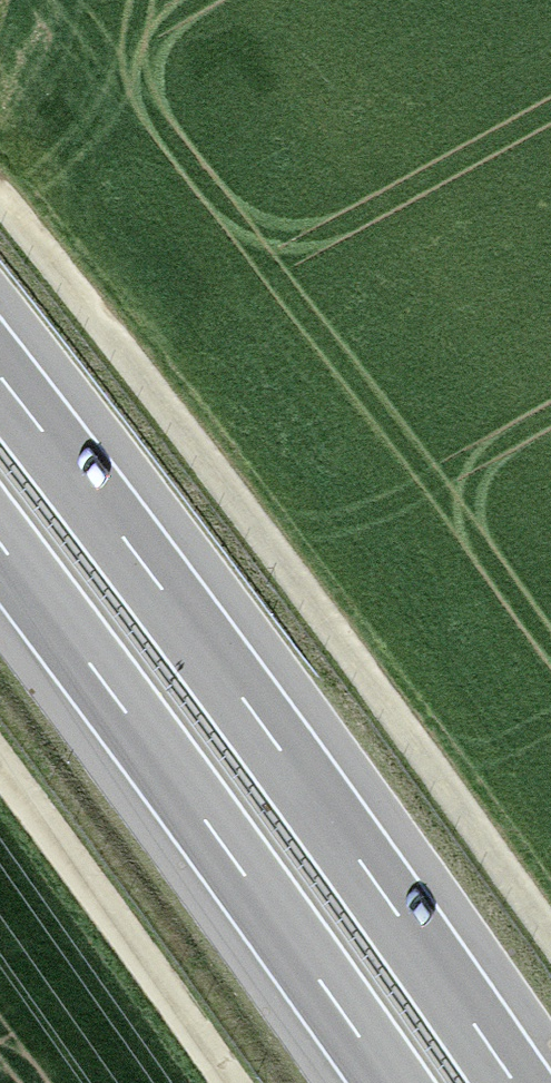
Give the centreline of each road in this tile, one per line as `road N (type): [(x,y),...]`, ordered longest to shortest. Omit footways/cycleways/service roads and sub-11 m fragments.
road 1 (track): [(0,214),(393,728),(550,963)]
road 2 (motorway): [(515,1082),(378,883),(0,376)]
road 3 (motorway): [(0,546),(390,1082)]
road 4 (track): [(225,1082),(0,759)]

